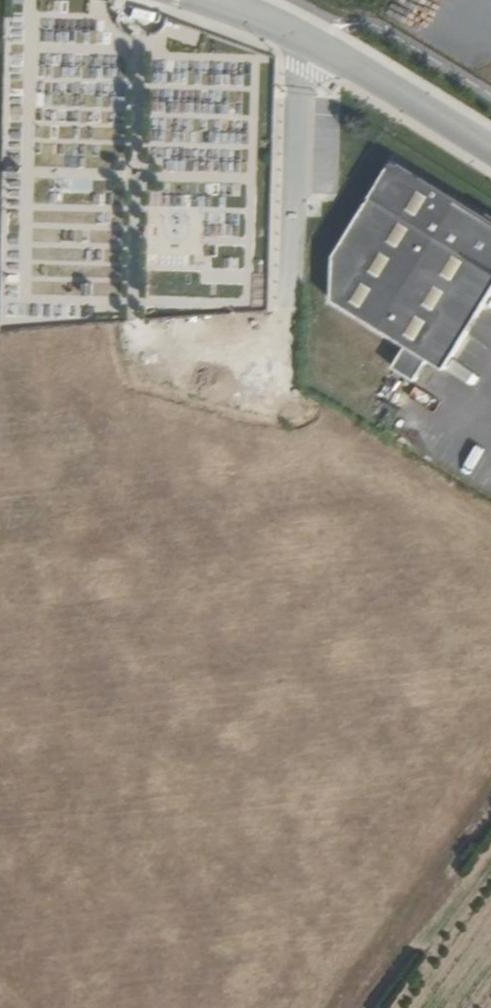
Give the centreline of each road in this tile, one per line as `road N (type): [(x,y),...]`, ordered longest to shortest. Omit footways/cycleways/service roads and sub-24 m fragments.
road 1 (tertiary): [(490,150),(274,22),(202,0)]

